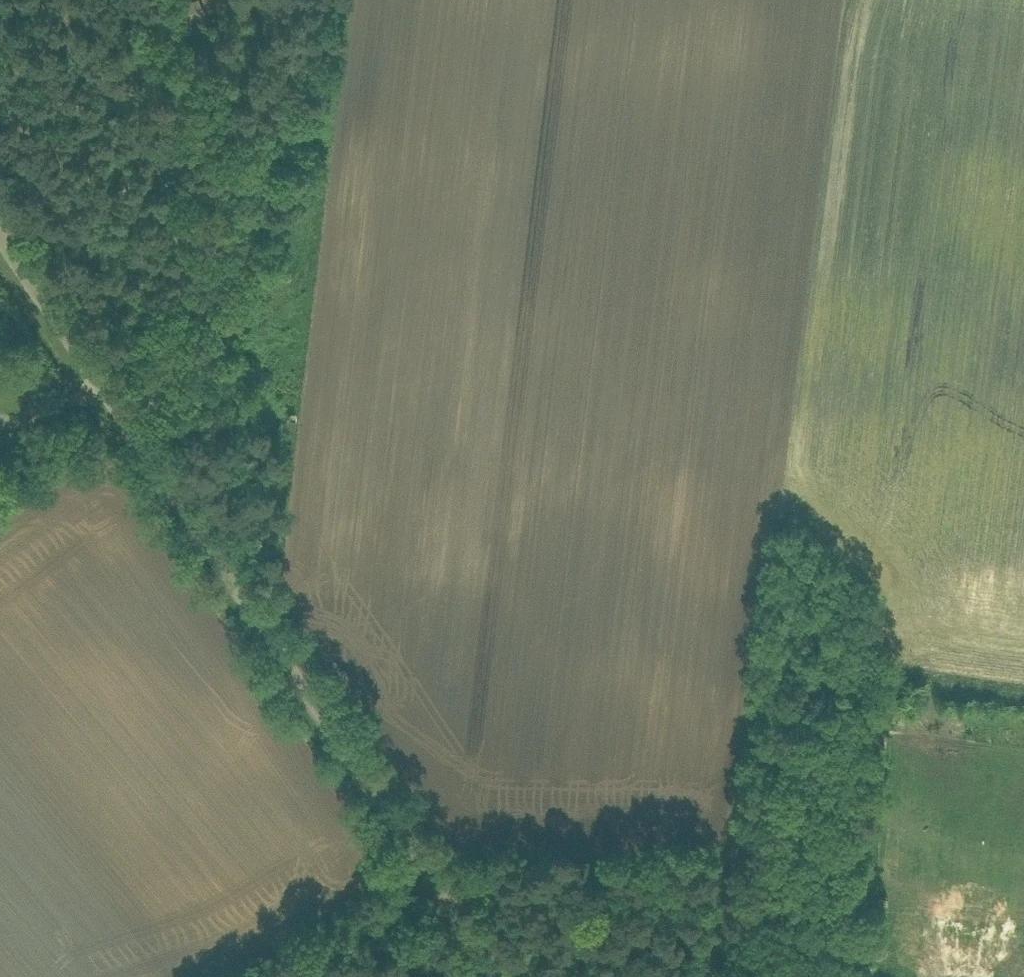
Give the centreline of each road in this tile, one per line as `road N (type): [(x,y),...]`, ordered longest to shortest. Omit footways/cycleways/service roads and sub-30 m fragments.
road 1 (unclassified): [(502,976),(0,232)]

